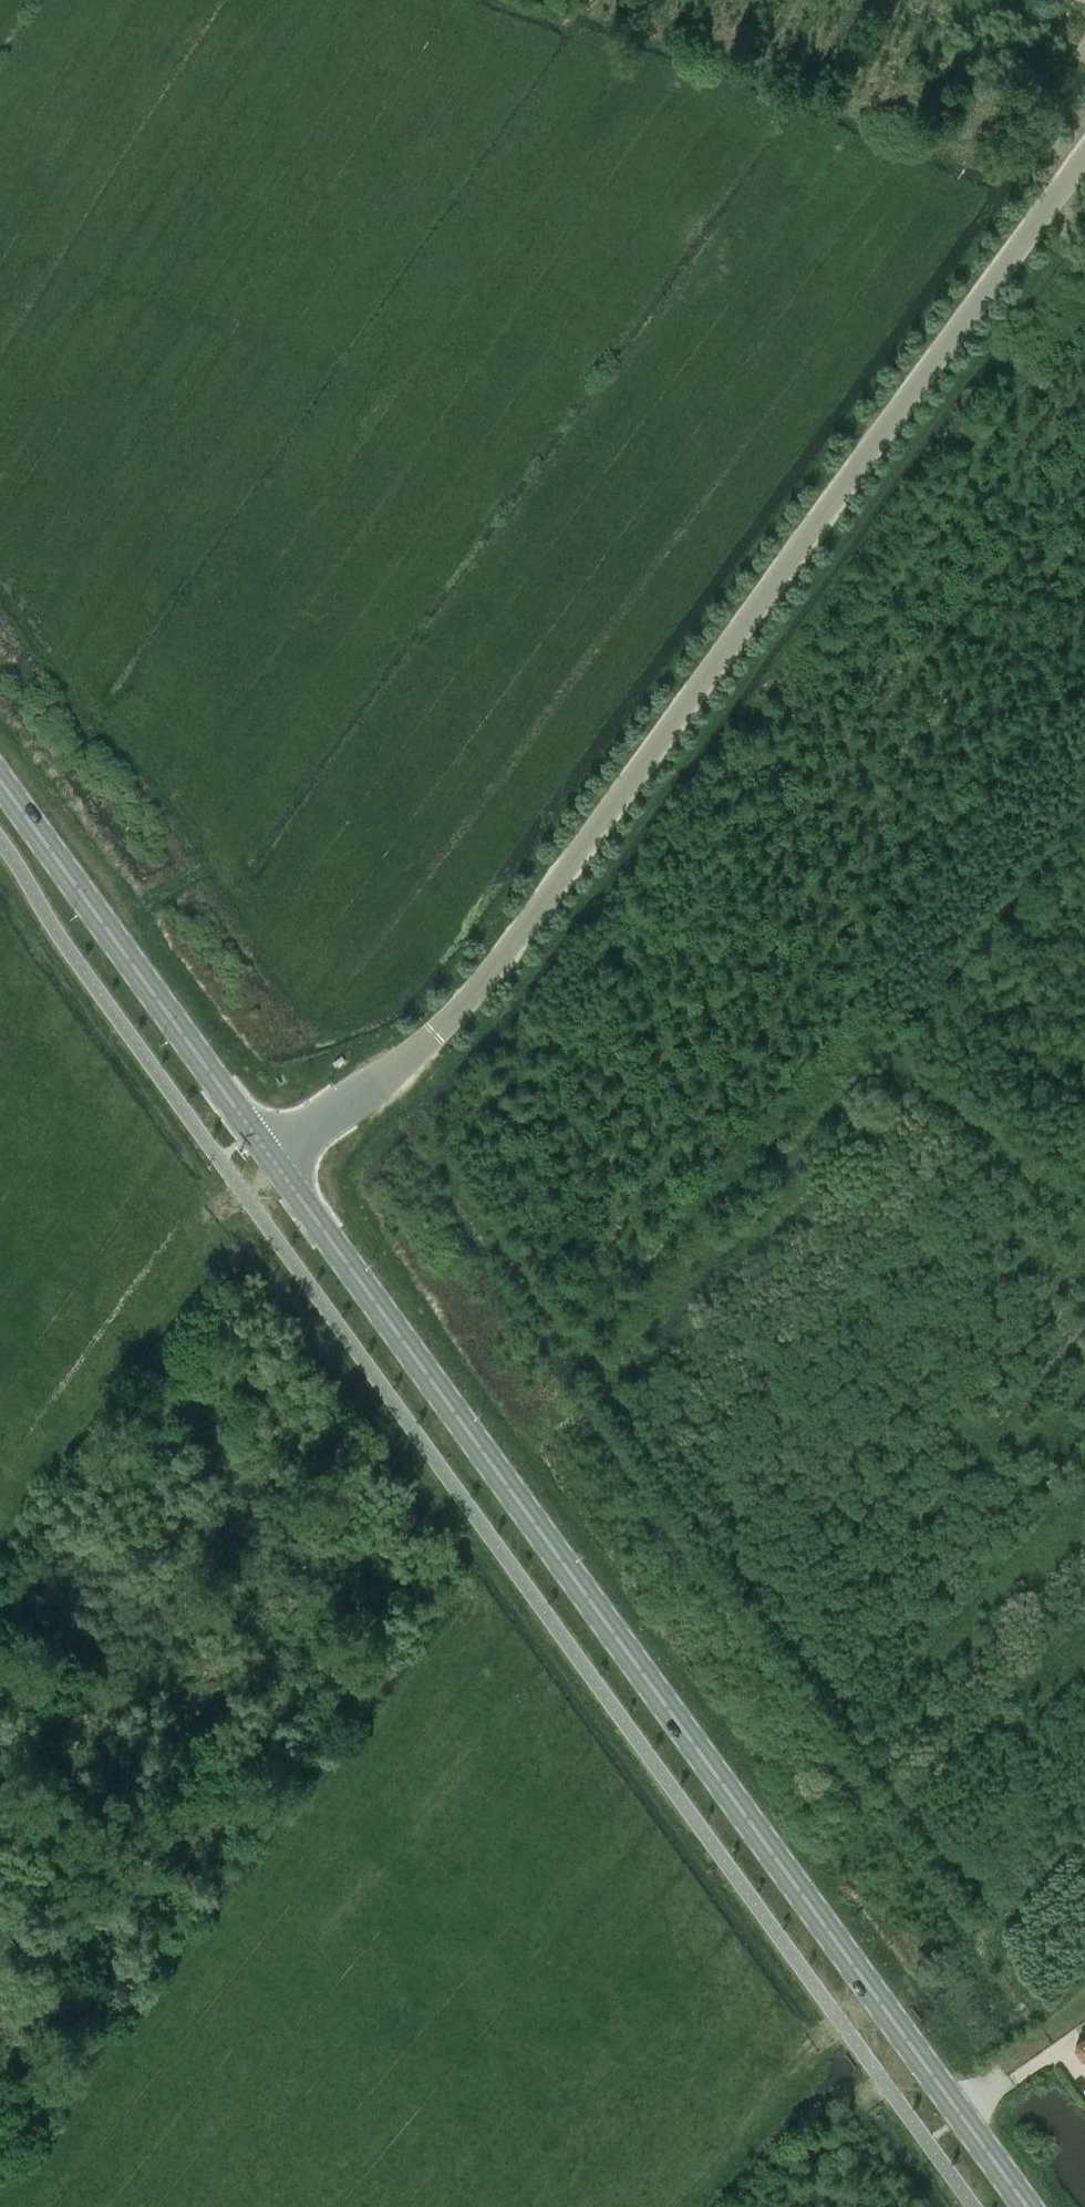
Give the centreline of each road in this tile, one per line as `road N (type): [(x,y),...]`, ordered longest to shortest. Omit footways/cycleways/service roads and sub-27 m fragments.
road 1 (tertiary): [(270,1165),(361,1101),(499,961),(1084,163)]
road 2 (secondary): [(1020,2206),(270,1165)]
road 3 (secondary): [(270,1165),(0,787)]

